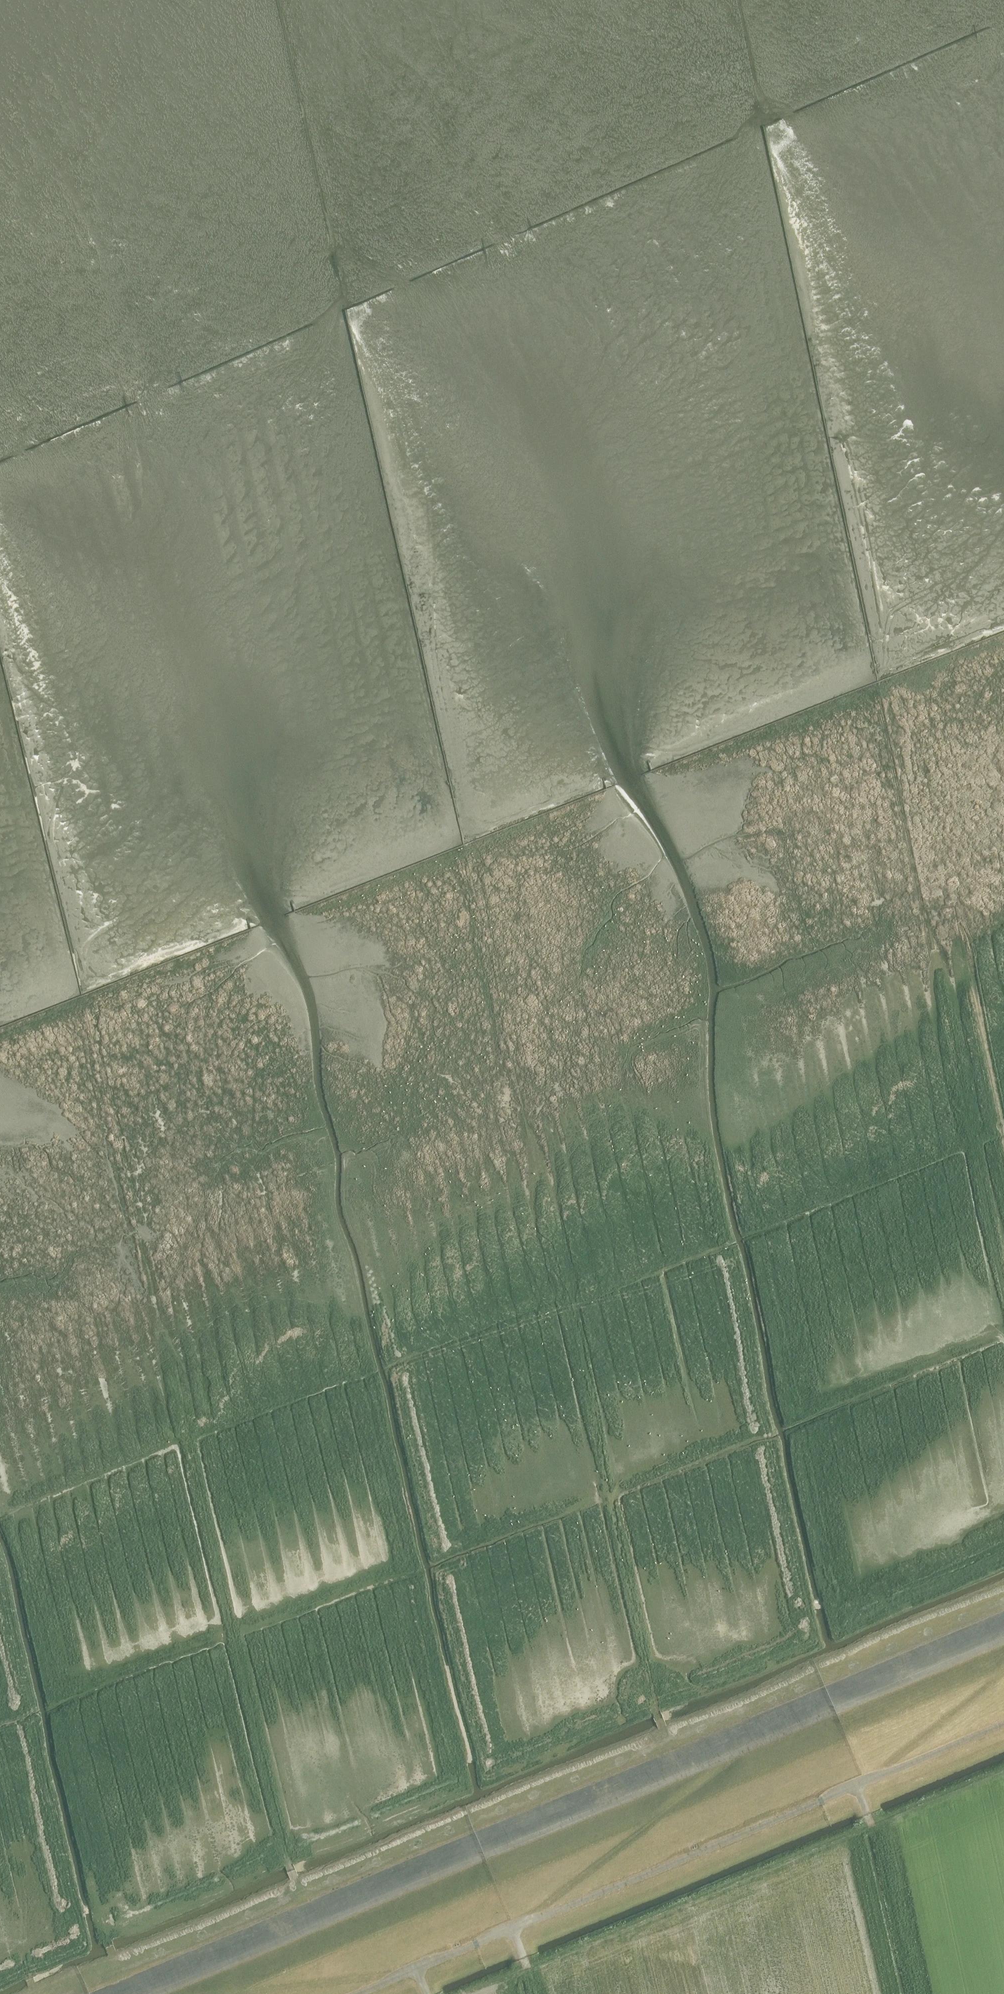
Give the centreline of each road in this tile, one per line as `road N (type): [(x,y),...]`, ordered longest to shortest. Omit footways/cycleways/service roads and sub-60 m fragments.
road 1 (track): [(524,1922),(731,1754)]
road 2 (track): [(413,1970),(201,1993)]
road 3 (track): [(853,1786),(1003,1669)]

